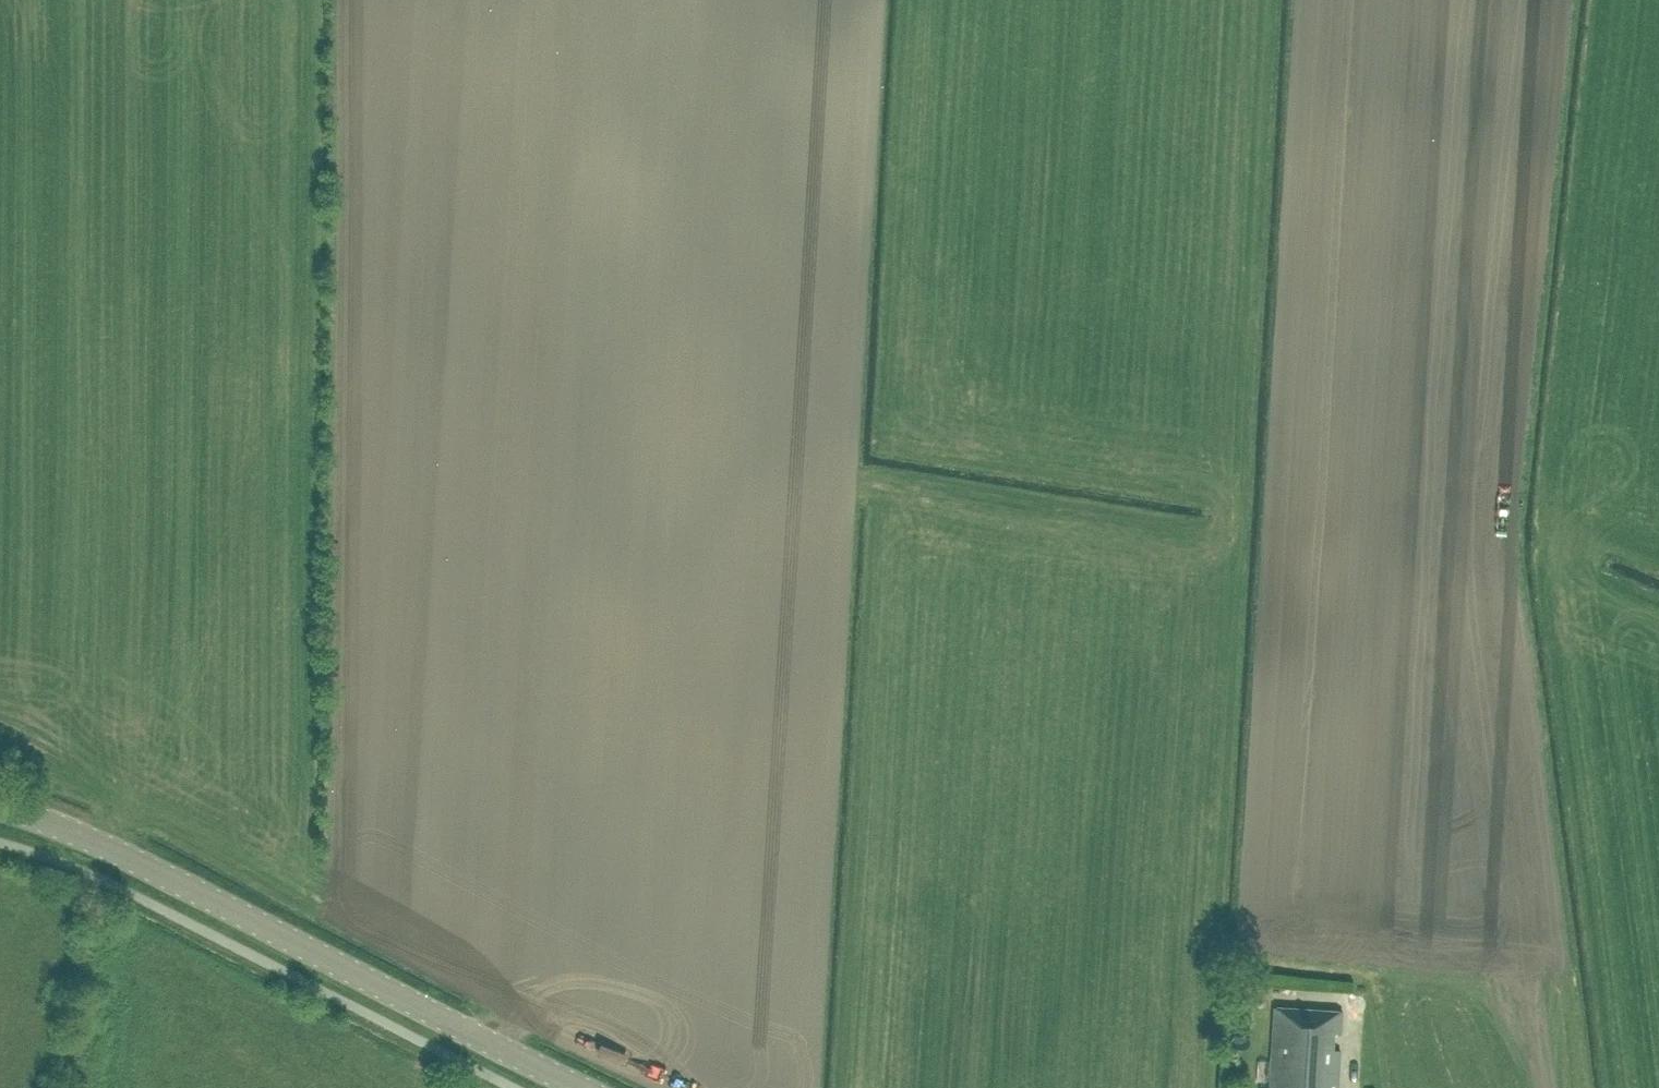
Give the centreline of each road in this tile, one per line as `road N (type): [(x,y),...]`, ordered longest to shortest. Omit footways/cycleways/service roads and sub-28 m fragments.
road 1 (secondary): [(584,1087),(142,866),(0,806)]

